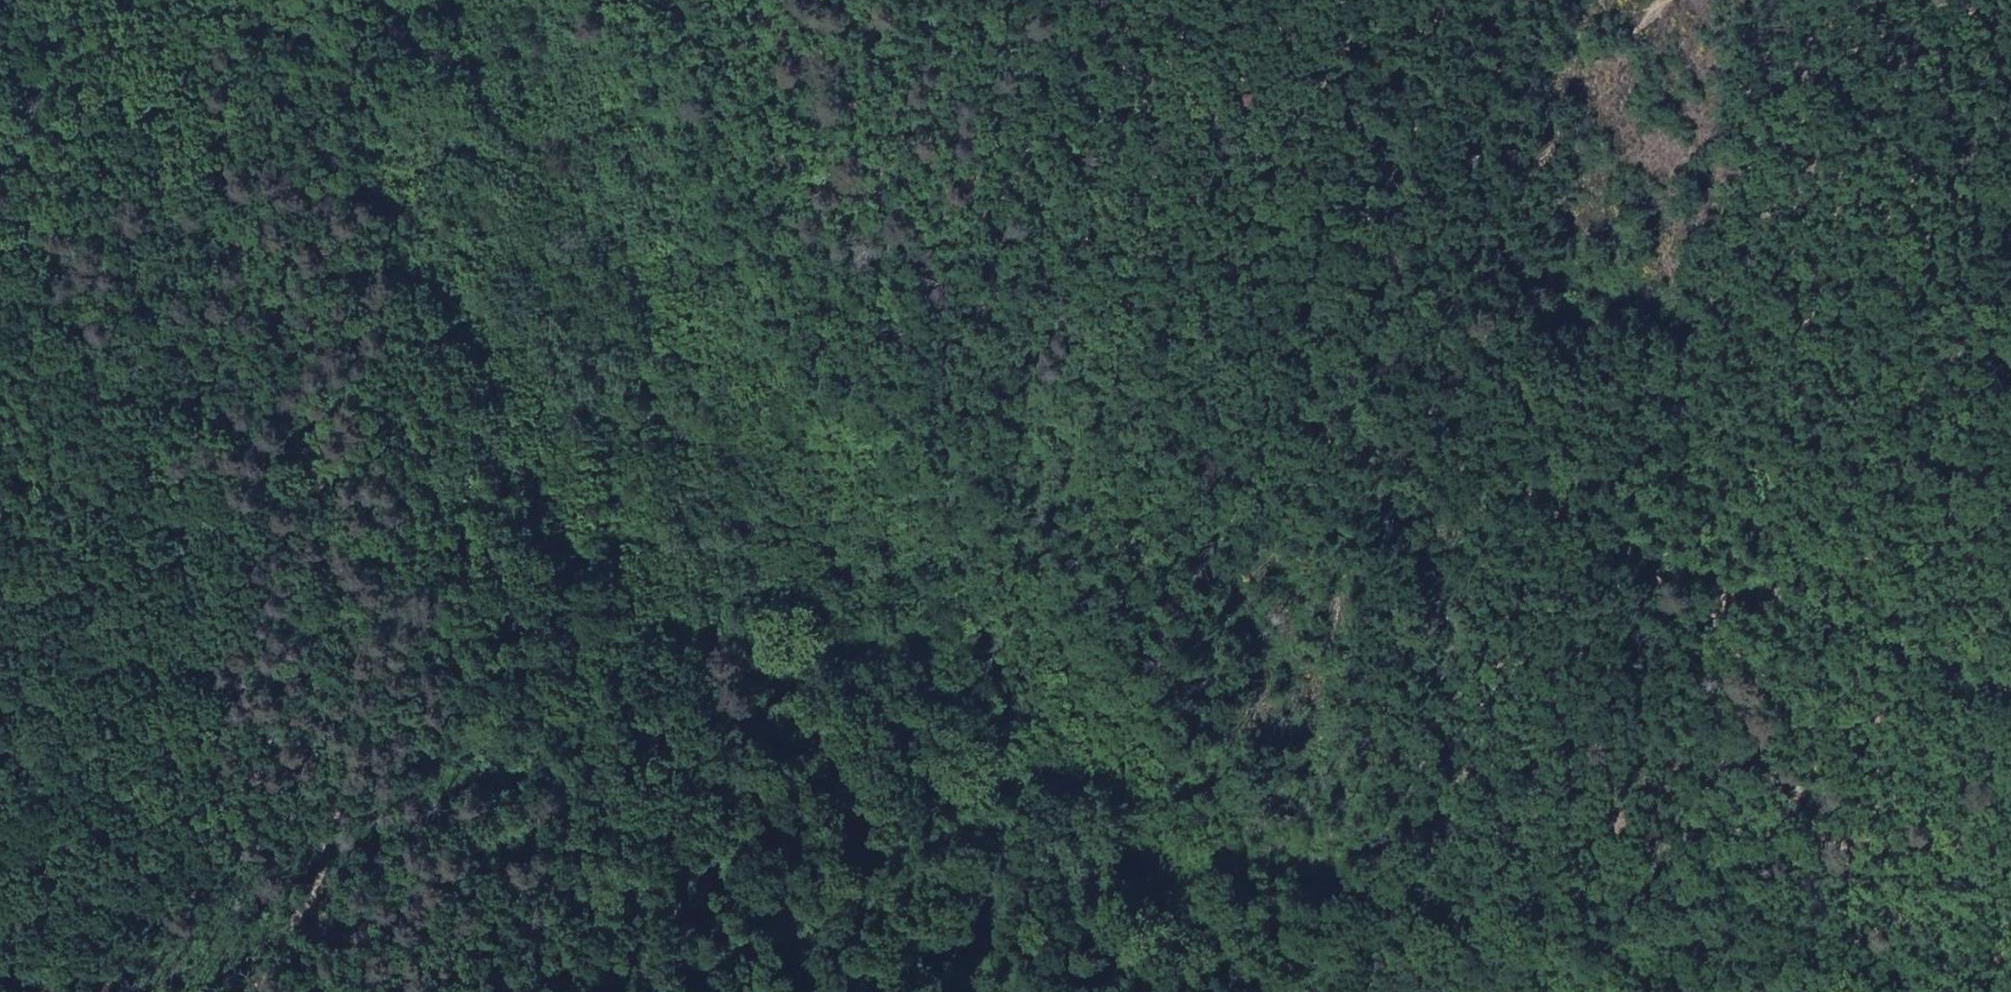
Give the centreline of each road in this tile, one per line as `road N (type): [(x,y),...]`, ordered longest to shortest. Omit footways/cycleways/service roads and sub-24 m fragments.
road 1 (track): [(1944,991),(1895,946),(1743,685),(1738,592)]

